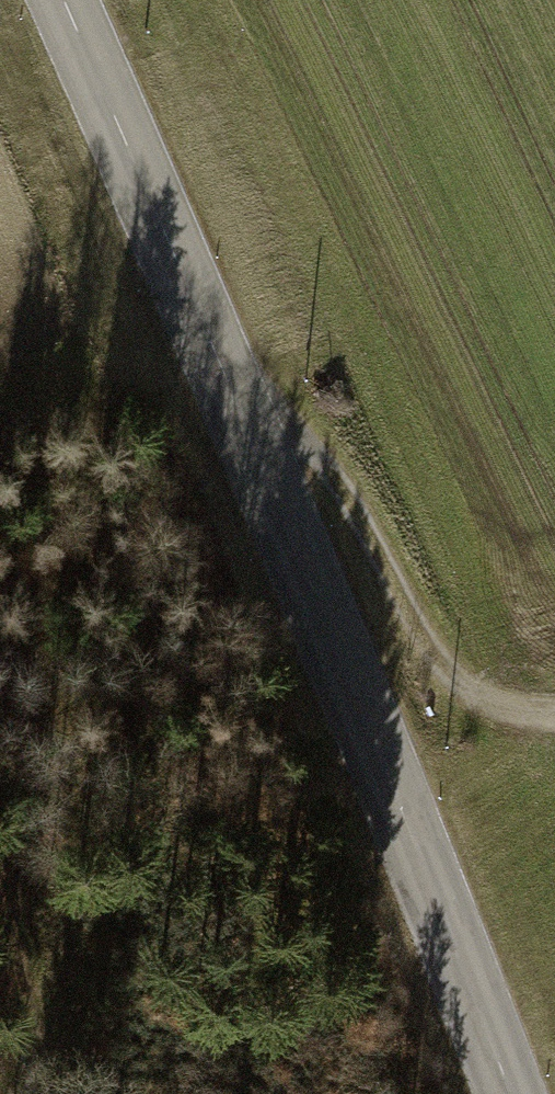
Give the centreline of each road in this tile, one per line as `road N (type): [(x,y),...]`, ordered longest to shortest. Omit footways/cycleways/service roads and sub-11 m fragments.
road 1 (tertiary): [(62,0),(204,329),(510,1093)]
road 2 (track): [(250,441),(302,452),(350,497),(445,672),(514,715),(554,712)]

